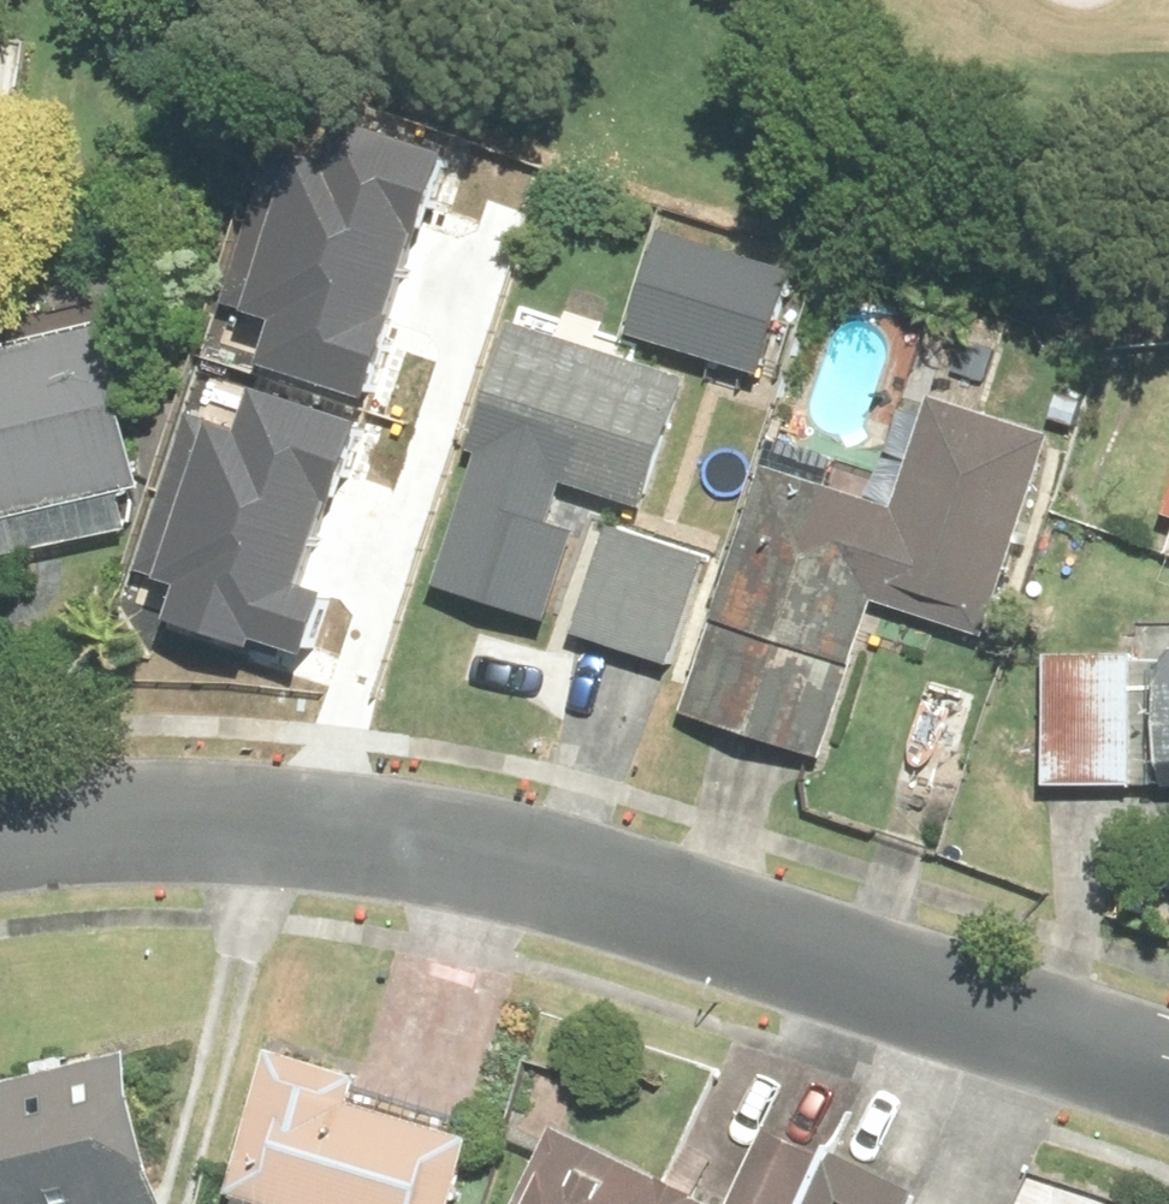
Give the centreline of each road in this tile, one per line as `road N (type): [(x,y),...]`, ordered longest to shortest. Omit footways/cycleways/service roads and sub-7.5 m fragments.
road 1 (residential): [(0,830),(165,819),(466,852),(604,888),(1168,1074)]

